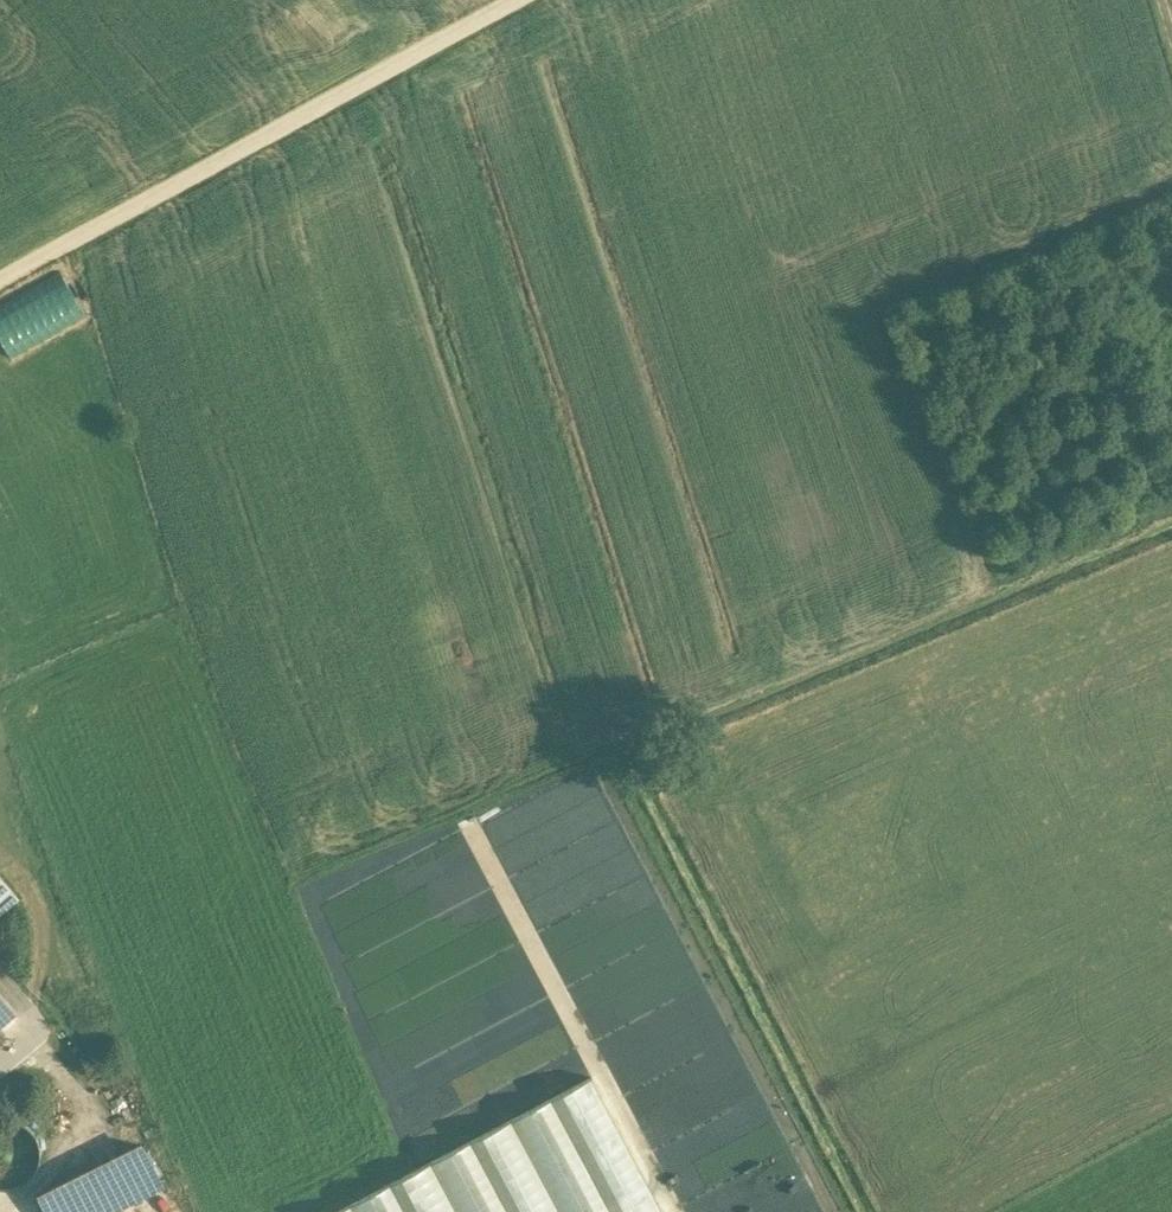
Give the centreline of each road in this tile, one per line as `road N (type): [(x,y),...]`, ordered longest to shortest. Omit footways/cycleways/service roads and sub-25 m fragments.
road 1 (track): [(519,0),(0,282)]

